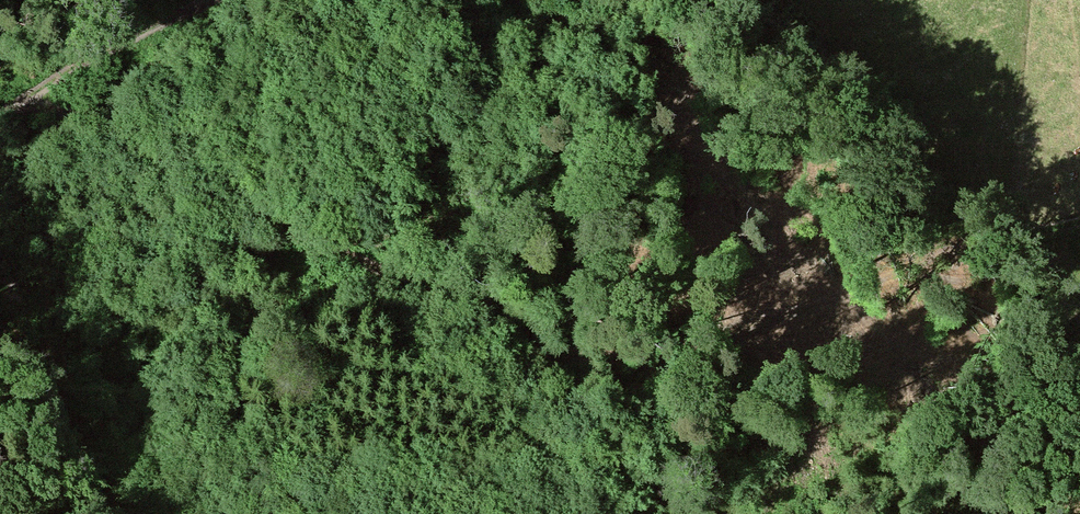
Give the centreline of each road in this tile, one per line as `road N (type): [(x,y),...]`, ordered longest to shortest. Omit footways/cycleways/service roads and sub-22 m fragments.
road 1 (track): [(22,104),(102,120),(338,251),(592,355),(702,353),(939,253),(1079,221)]
road 2 (track): [(219,0),(0,115)]
road 3 (track): [(660,513),(565,379),(557,342)]

